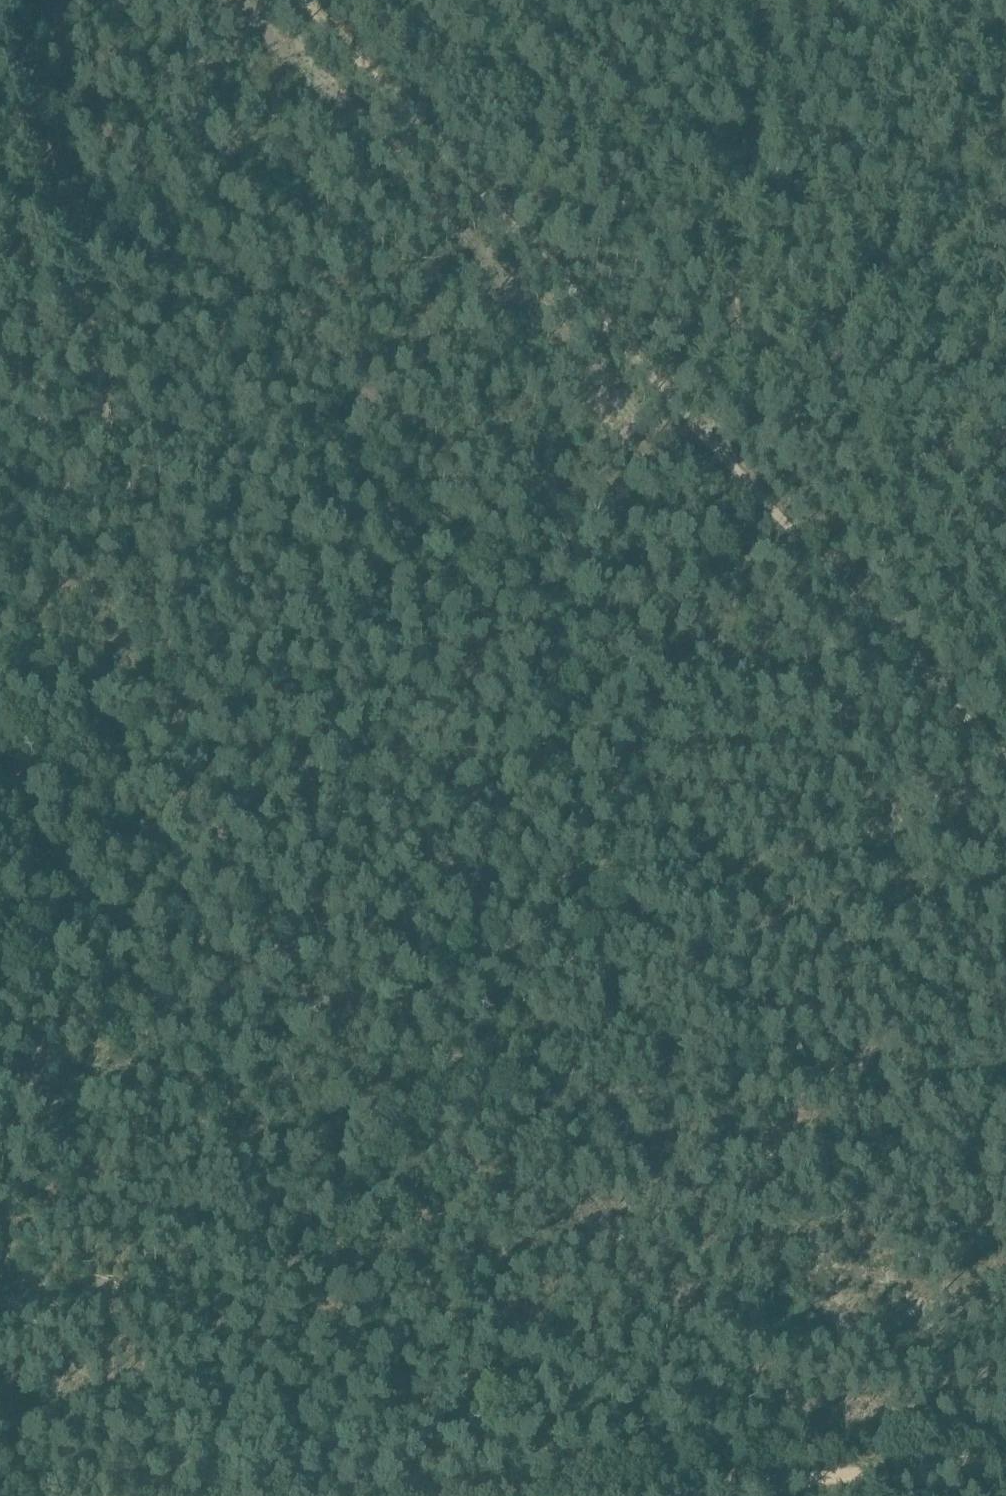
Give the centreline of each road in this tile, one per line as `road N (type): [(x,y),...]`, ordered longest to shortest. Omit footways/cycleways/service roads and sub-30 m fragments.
road 1 (track): [(21,0),(190,771),(230,871),(259,906),(412,1167),(412,1216),(428,1283),(585,1495)]
road 2 (track): [(1005,757),(309,0)]
road 3 (track): [(412,1167),(760,486)]
road 4 (track): [(435,1122),(1005,1052)]
road 5 (track): [(1005,1467),(711,1495)]

